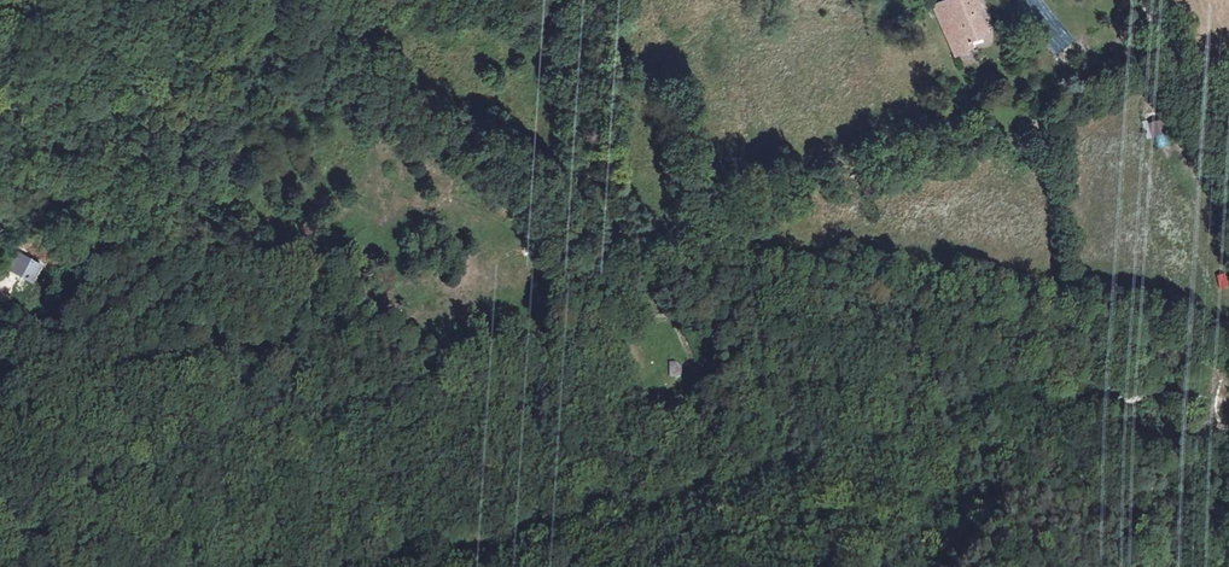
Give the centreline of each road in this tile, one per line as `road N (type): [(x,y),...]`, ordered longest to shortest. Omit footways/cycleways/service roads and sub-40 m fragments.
road 1 (track): [(0,410),(58,417),(196,454),(354,437),(434,391),(663,317)]
road 2 (track): [(702,303),(804,296),(961,327),(1143,342),(1228,360)]
road 3 (track): [(582,0),(575,104),(584,151),(663,317)]
road 4 (track): [(663,317),(693,355),(686,412),(664,427),(649,419),(632,381),(643,330)]
road 5 (unclassified): [(133,0),(115,42),(60,74),(0,135)]
road 6 (unclassified): [(1228,150),(1170,64),(1150,0)]

